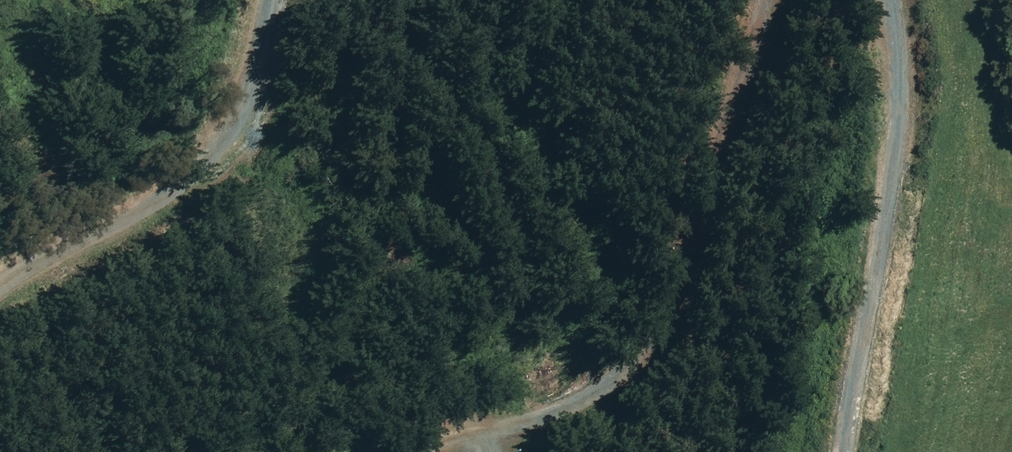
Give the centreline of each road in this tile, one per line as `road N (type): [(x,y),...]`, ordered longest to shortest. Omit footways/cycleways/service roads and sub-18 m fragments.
road 1 (track): [(361,451),(595,387),(643,360),(672,313),(763,0)]
road 2 (track): [(891,0),(897,75),(885,256),(852,451)]
road 3 (track): [(273,0),(250,102),(202,177),(0,282)]

